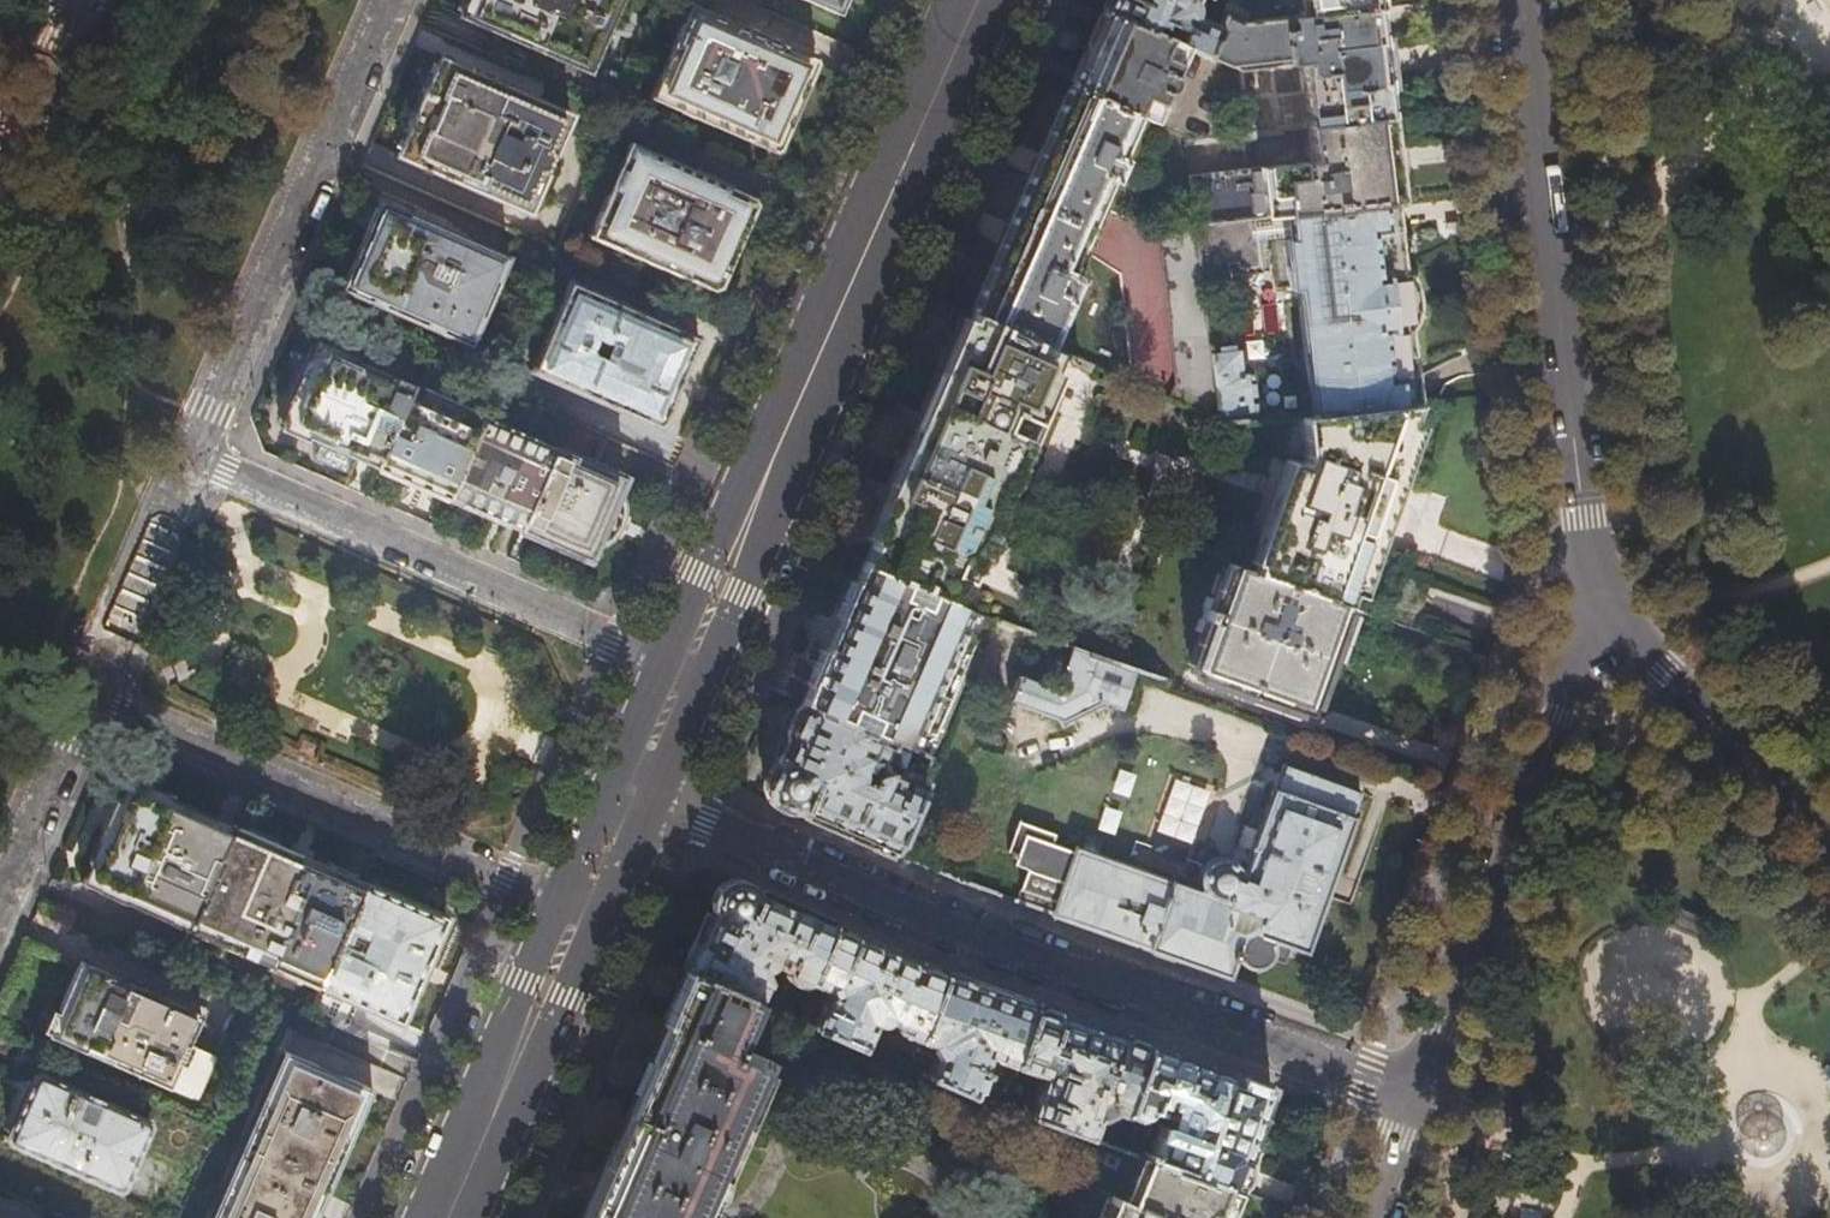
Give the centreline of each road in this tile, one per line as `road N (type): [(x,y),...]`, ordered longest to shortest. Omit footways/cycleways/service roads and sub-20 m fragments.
road 1 (residential): [(685,670),(215,465),(202,449),(207,412),(391,0)]
road 2 (residential): [(1416,1093),(952,930),(630,791)]
road 3 (residential): [(0,891),(76,716),(99,703),(579,905)]
road 4 (primary): [(685,670),(977,0)]
road 5 (tertiary): [(1595,601),(1520,0)]
road 6 (residential): [(1416,1093),(1490,913),(1595,601)]
road 7 (primary): [(445,1217),(579,905)]
road 8 (tertiary): [(1595,601),(1829,839)]
road 9 (primary): [(630,791),(685,670)]
road 10 (residential): [(1373,1217),(1416,1093)]
road 11 (primary): [(579,905),(630,791)]

